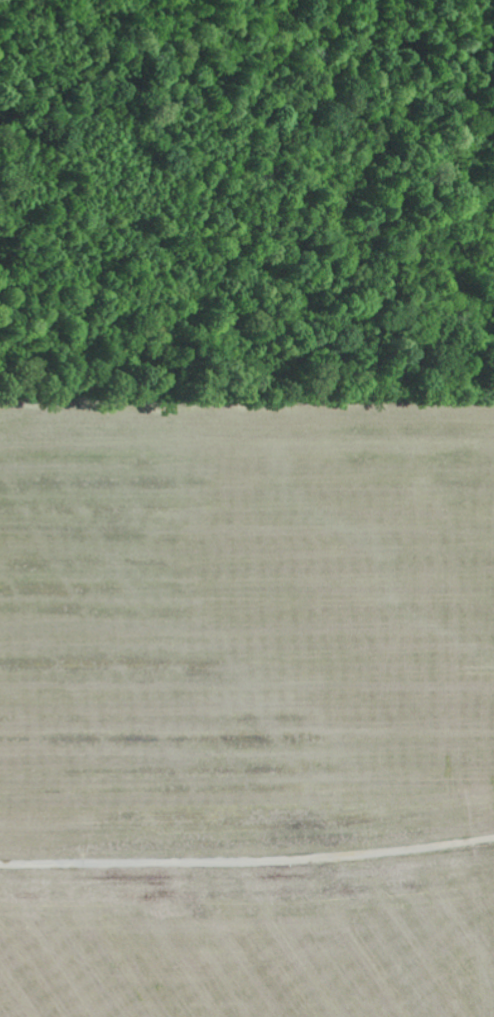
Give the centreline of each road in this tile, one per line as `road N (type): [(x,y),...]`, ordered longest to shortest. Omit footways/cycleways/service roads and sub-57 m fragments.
road 1 (track): [(493,838),(282,860),(0,861)]

